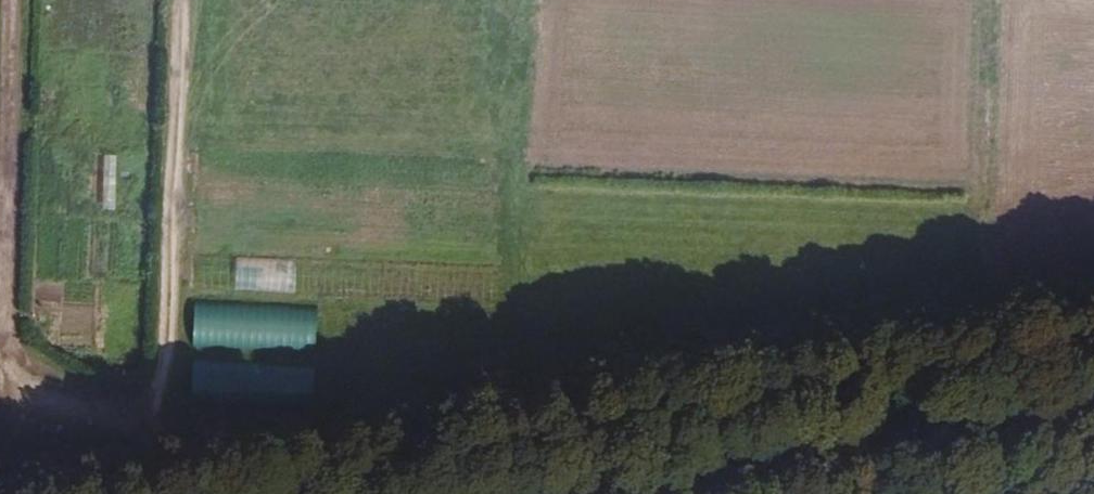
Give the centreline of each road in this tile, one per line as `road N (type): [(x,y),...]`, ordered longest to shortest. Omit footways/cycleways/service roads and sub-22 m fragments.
road 1 (track): [(696,493),(1093,422)]

